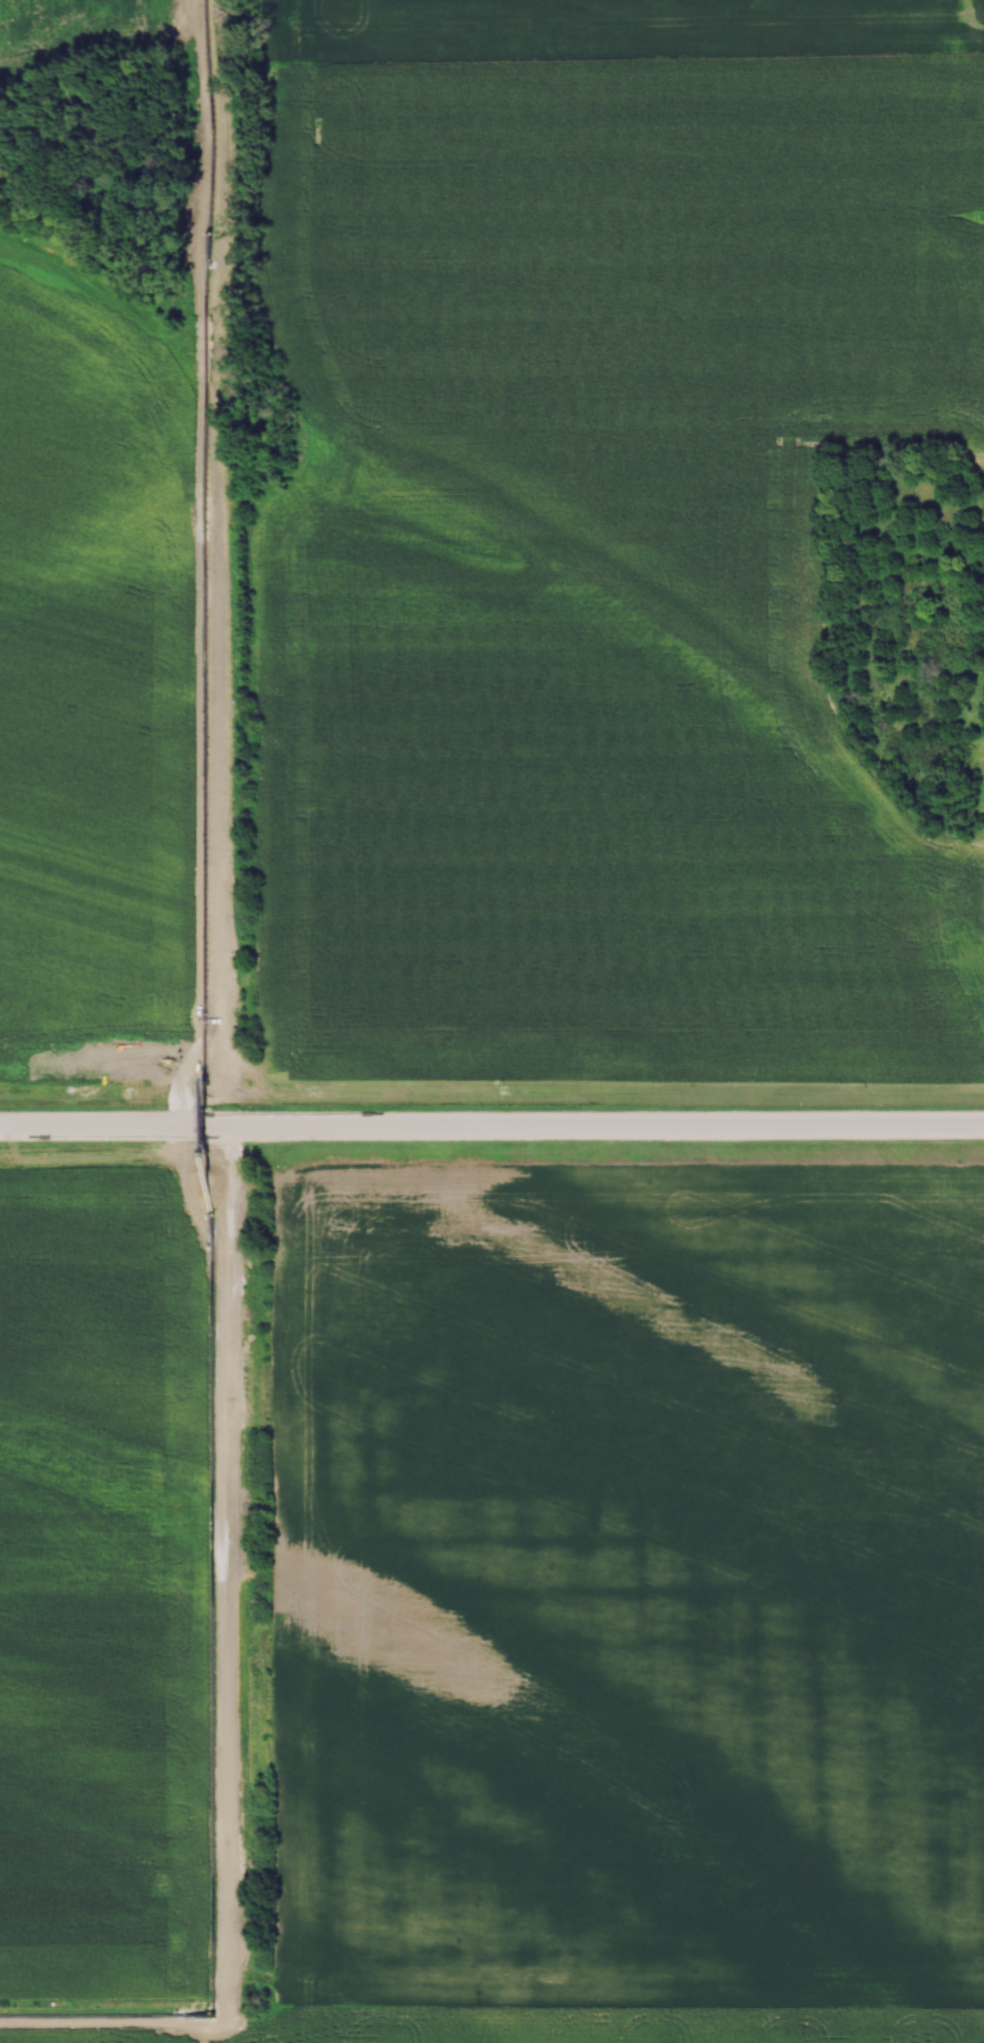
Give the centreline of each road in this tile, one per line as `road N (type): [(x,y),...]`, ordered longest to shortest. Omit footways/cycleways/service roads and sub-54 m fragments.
road 1 (secondary): [(0,1128),(983,1127)]

